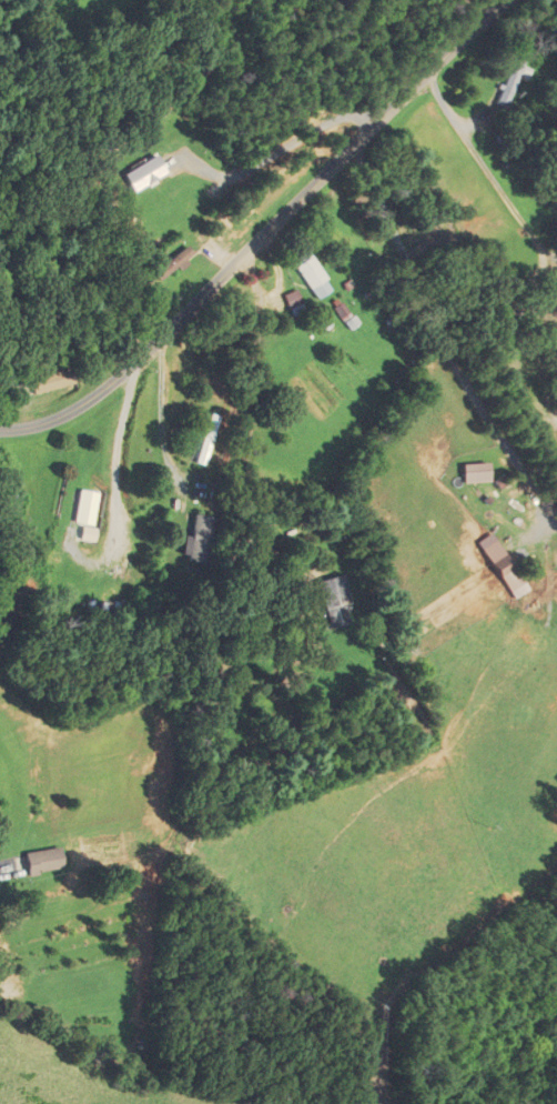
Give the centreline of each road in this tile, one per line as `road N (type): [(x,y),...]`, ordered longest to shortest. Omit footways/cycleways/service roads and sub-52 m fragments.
road 1 (residential): [(508,0),(120,379),(69,414),(0,430)]

